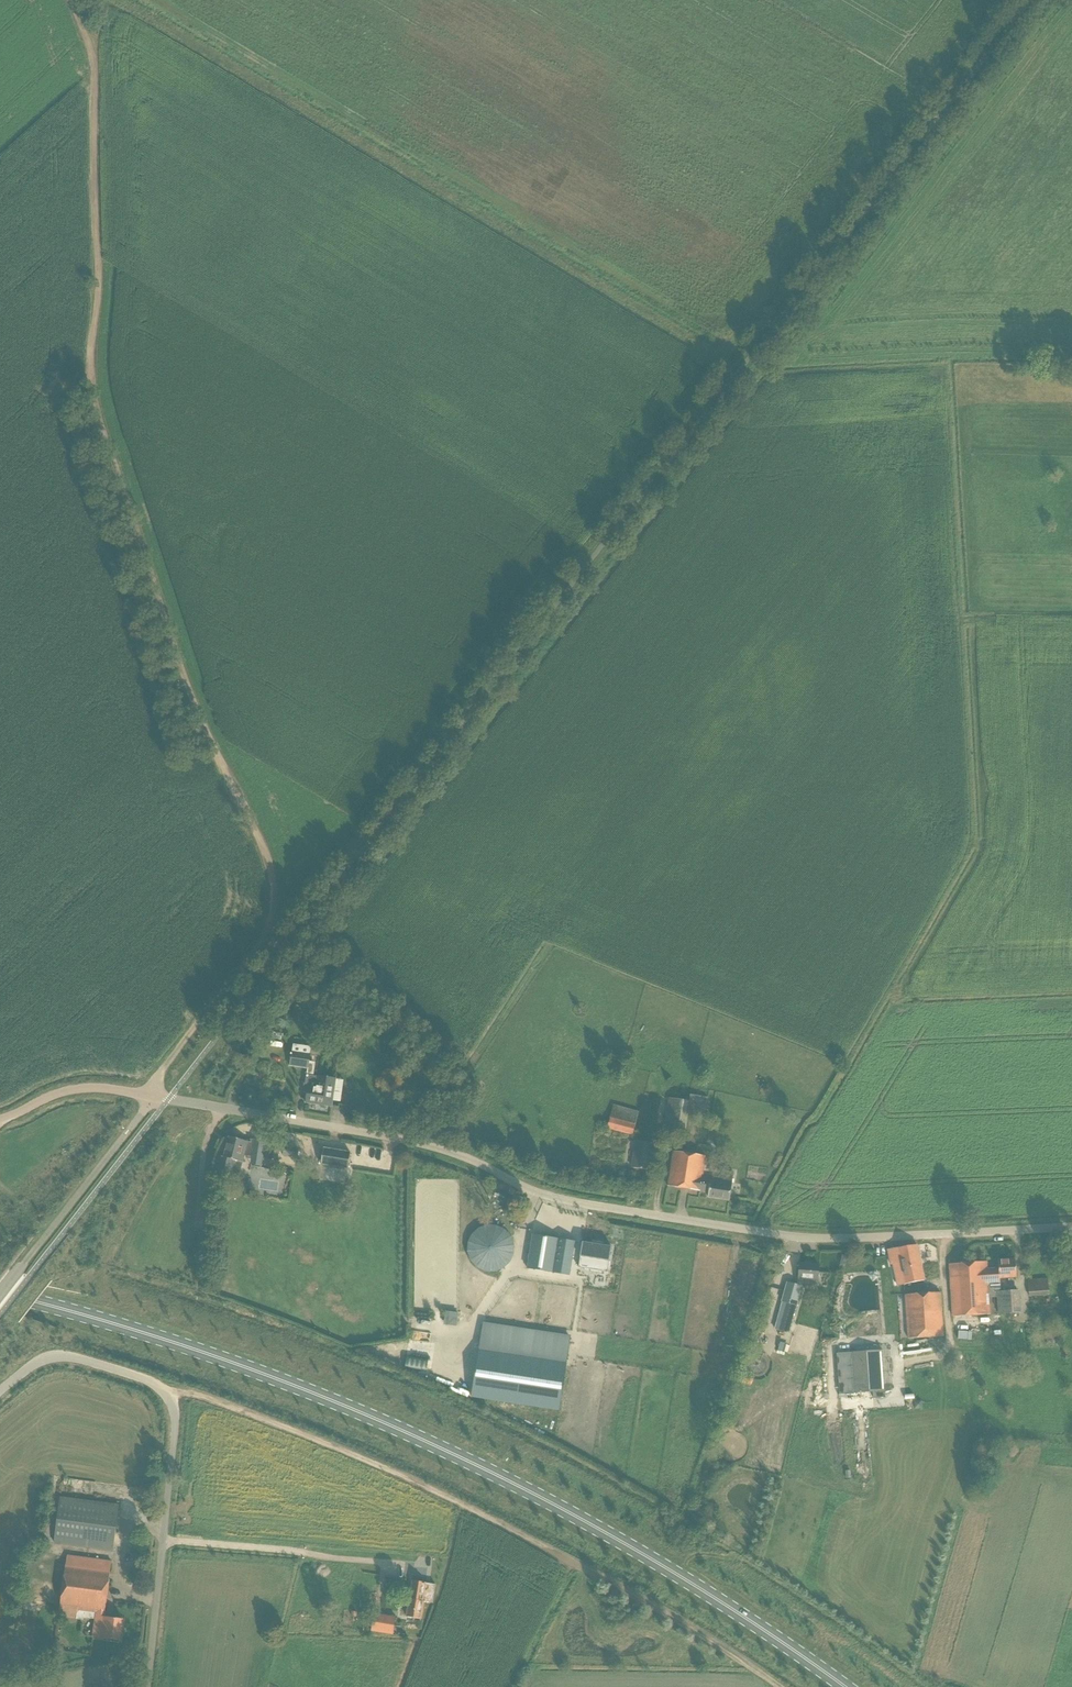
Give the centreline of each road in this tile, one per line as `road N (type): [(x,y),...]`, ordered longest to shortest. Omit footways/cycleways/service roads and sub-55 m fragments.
road 1 (track): [(273,908),(271,868),(185,672),(94,391),(89,41),(66,0)]
road 2 (secondary): [(845,1686),(647,1556),(430,1443),(222,1358),(0,1293)]
road 3 (unclassified): [(221,1108),(420,1143),(564,1200),(799,1237),(1071,1227)]
road 4 (track): [(778,1686),(622,1590),(405,1477),(198,1396),(170,1398)]
road 5 (unclassified): [(148,1686),(175,1433),(170,1398),(144,1379),(70,1357),(41,1360),(0,1391)]
road 6 (track): [(163,1539),(424,1567)]
road 7 (unclassified): [(221,1108),(89,1087),(0,1120)]
road 8 (track): [(156,1094),(160,1073),(273,908)]
road 9 (unclassified): [(194,1226),(204,1147),(221,1108)]

